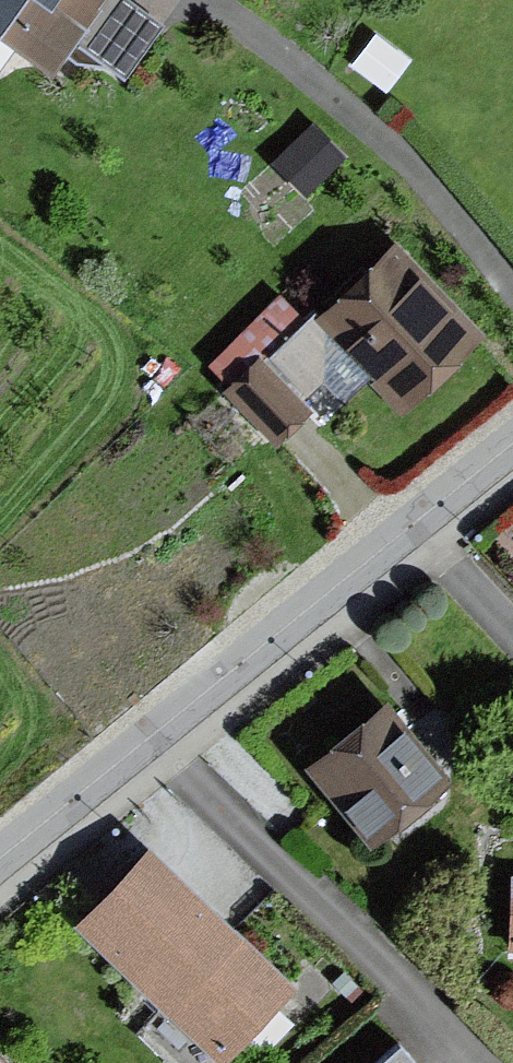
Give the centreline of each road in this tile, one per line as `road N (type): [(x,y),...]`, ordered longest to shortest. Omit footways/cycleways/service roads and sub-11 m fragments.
road 1 (residential): [(0,873),(512,448)]

